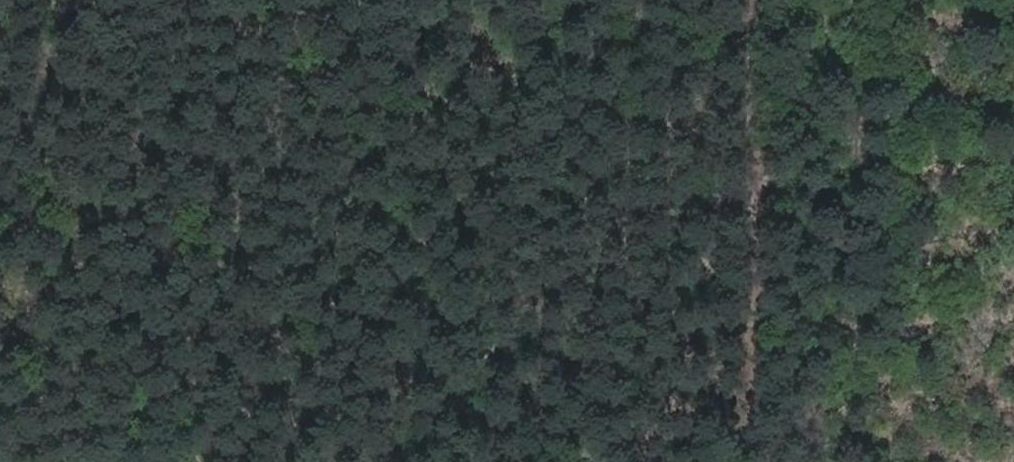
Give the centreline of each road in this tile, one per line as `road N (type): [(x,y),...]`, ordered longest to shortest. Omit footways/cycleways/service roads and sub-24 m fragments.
road 1 (track): [(769,461),(767,0)]

